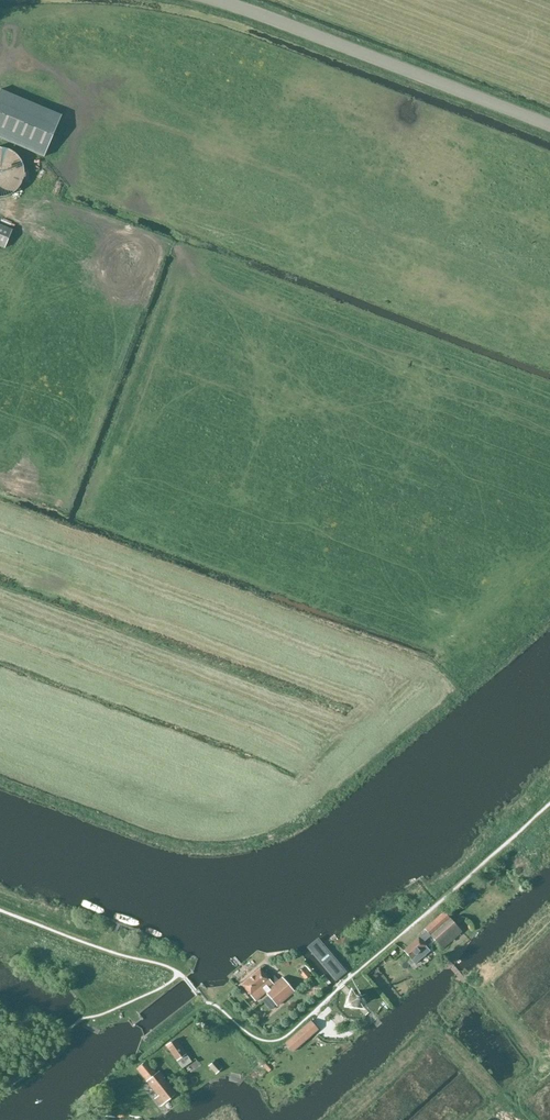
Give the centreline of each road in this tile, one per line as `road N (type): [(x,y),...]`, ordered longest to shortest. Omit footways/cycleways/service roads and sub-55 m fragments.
road 1 (tertiary): [(549,125),(215,0)]

